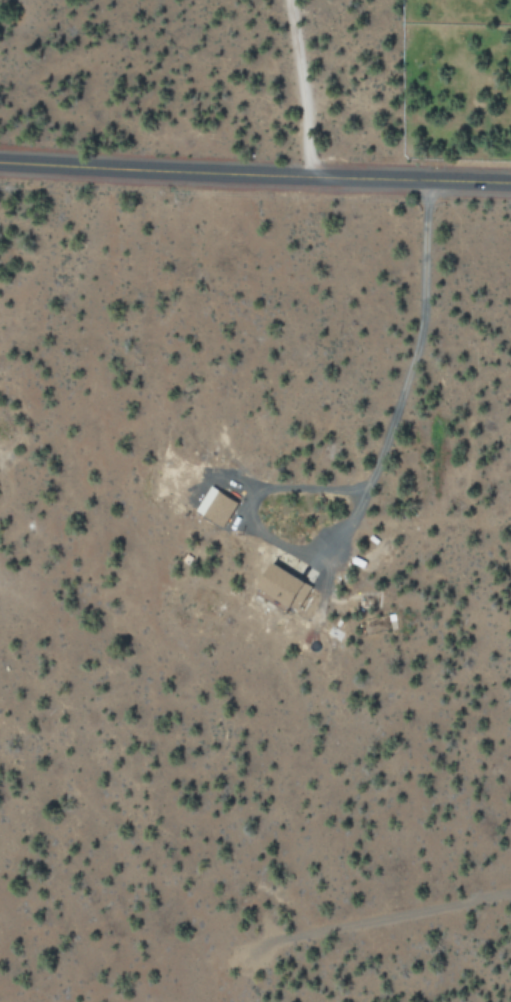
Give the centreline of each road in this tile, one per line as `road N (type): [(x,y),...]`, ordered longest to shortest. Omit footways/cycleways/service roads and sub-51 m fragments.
road 1 (tertiary): [(510,184),(0,164)]

